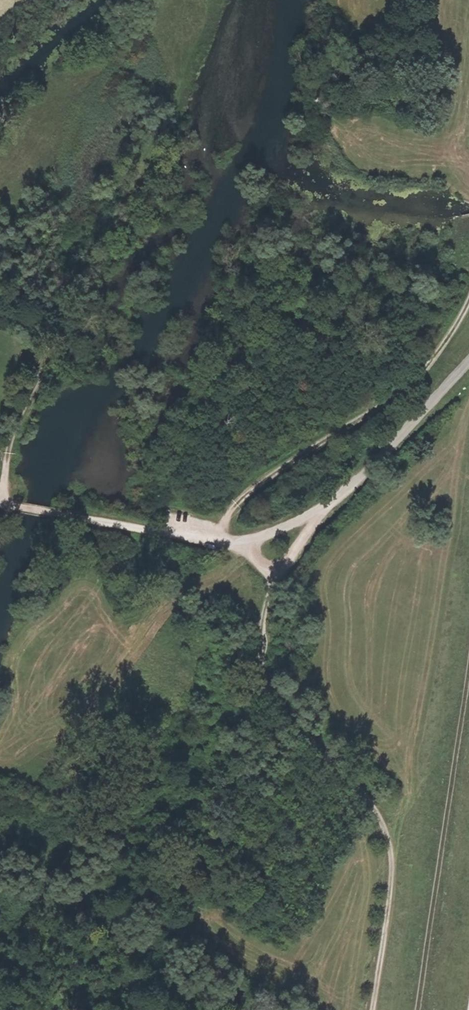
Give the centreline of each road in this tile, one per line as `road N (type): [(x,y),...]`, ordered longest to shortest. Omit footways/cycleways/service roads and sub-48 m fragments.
road 1 (track): [(468,300),(418,378),(258,486),(224,529),(271,584),(263,680),(289,724),(361,792),(382,825),(388,903),(371,1009)]
road 2 (track): [(6,468),(46,365),(160,143),(207,0)]
road 3 (track): [(417,1009),(468,658)]

